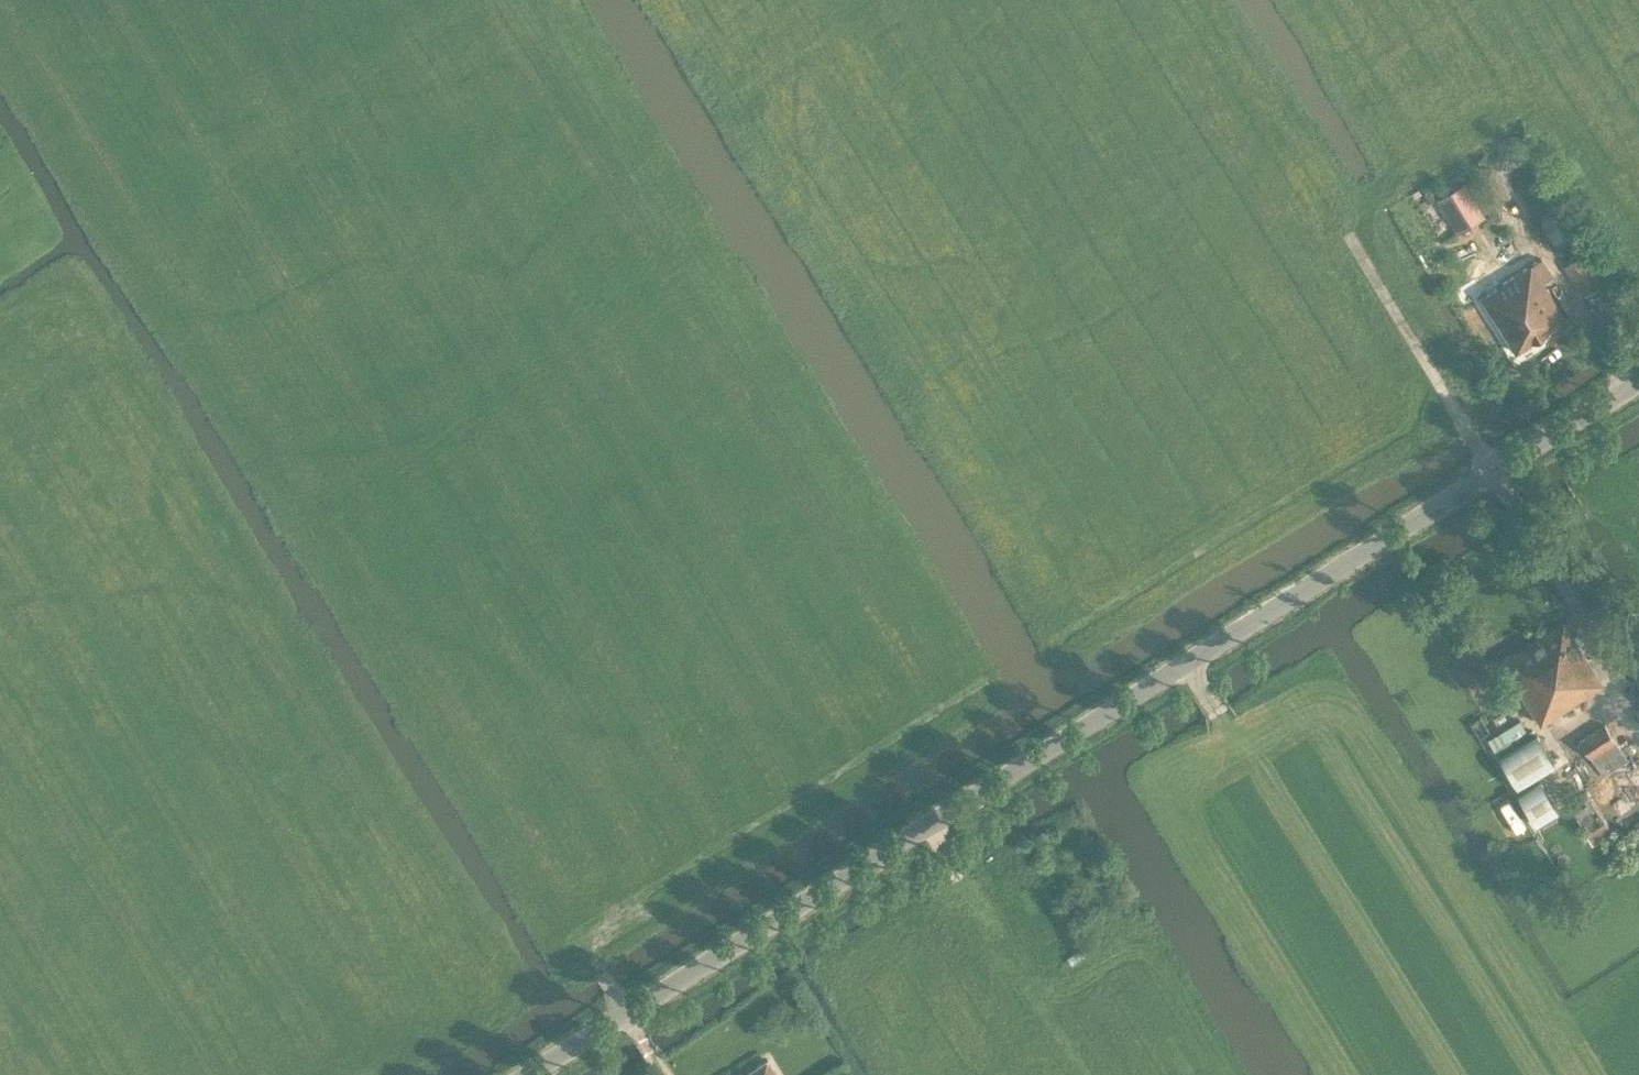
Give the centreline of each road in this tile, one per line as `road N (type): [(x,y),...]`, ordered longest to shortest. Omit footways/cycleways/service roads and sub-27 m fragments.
road 1 (unclassified): [(526,1074),(1638,378)]
road 2 (track): [(1346,230),(1494,469)]

